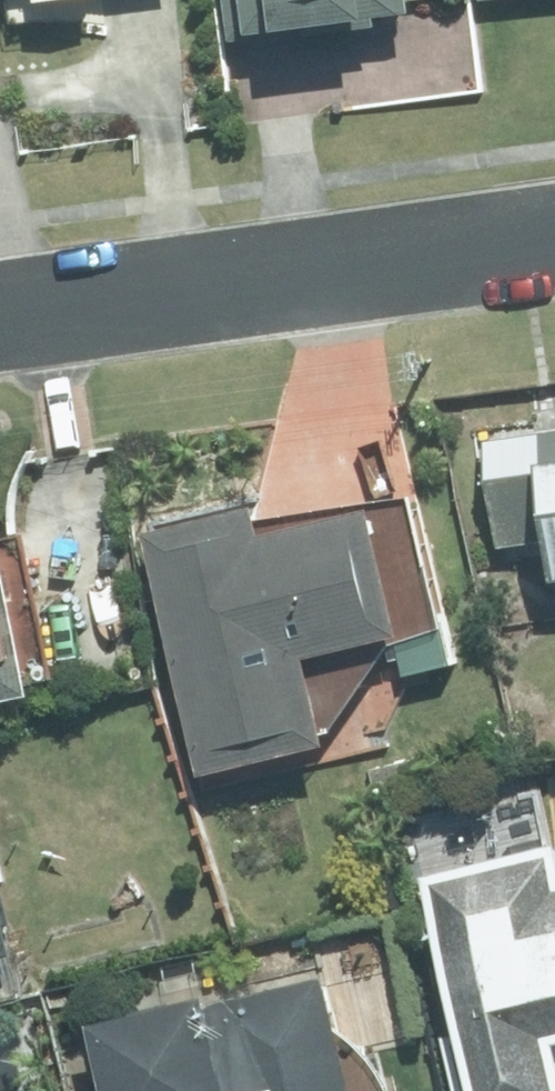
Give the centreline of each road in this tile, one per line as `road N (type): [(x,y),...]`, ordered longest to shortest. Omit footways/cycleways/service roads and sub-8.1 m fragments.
road 1 (residential): [(0,321),(554,239)]

